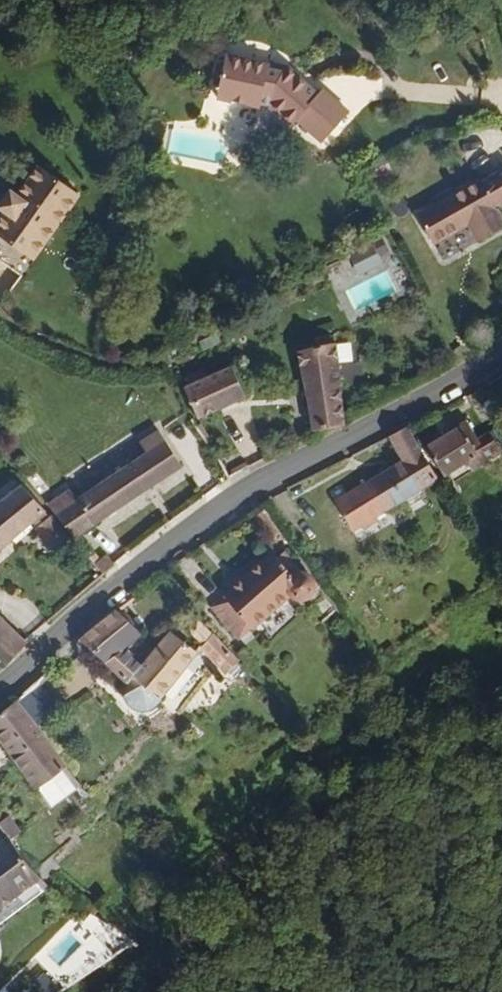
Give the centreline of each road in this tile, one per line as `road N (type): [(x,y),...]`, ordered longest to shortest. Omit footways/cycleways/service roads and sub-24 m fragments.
road 1 (residential): [(501,356),(447,393),(275,472),(203,515),(0,686)]

